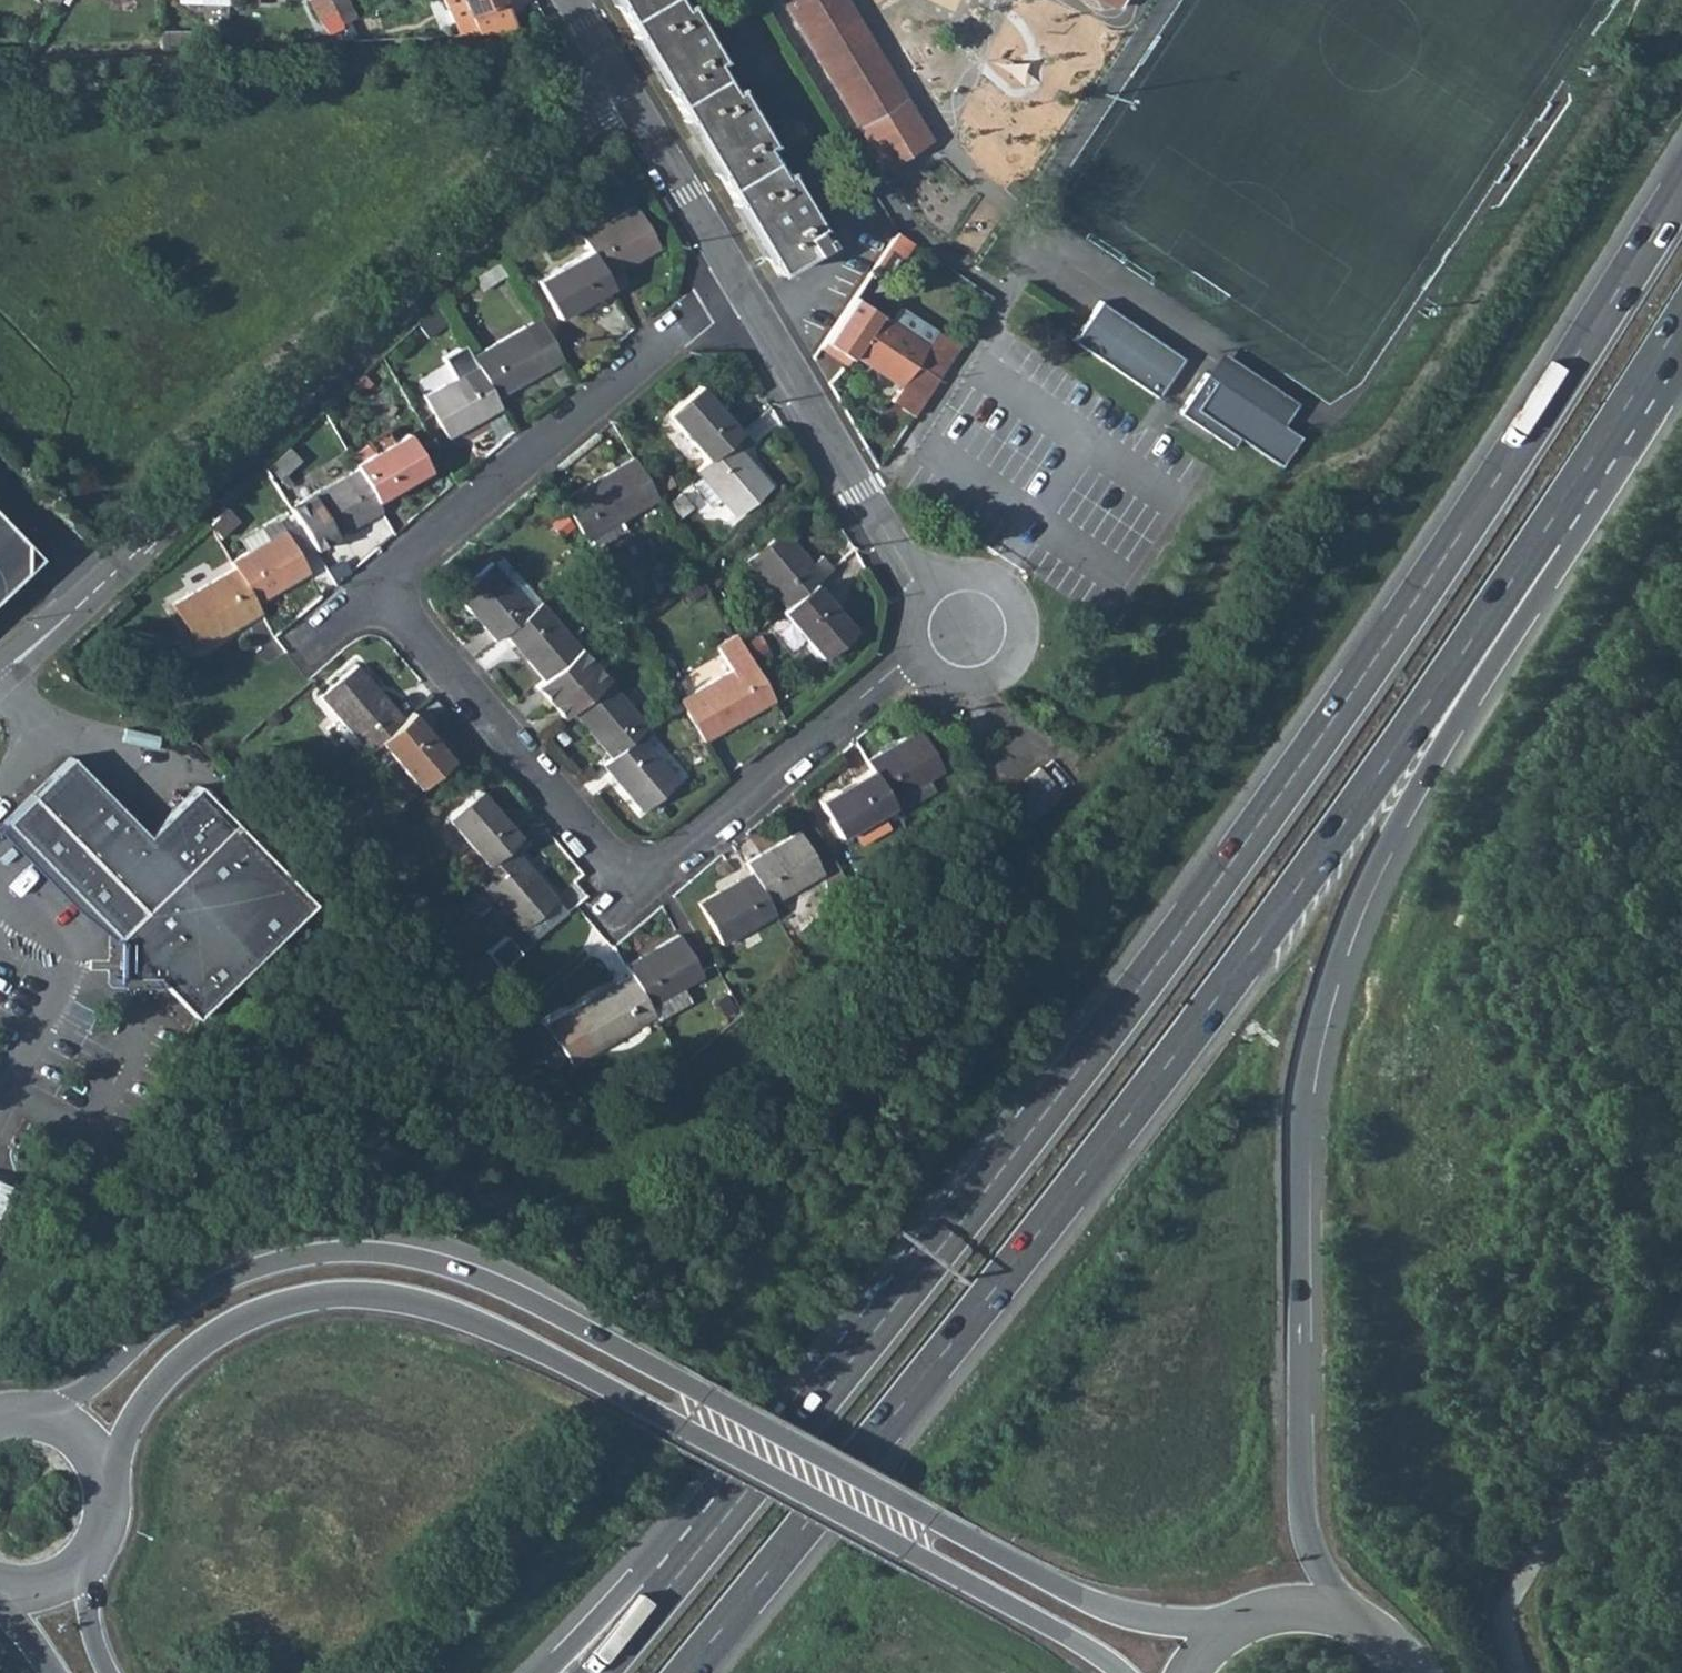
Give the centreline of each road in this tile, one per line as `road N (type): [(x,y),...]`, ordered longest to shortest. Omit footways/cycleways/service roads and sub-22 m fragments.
road 1 (trunk): [(1681,187),(1454,543),(1212,888),(942,1245),(674,1580)]
road 2 (trunk): [(686,1672),(1213,1002),(1551,520)]
road 3 (secondary): [(1226,1627),(1102,1608),(679,1377),(505,1289),(415,1257),(348,1250),(242,1269),(174,1307),(48,1405)]
road 4 (secondary): [(105,1458),(152,1385),(229,1325),(319,1298),(408,1303),(485,1329),(652,1412),(1120,1672)]
road 5 (trunk): [(1359,1612),(1322,1568),(1301,1516),(1296,1177),(1308,1064),(1367,880),(1549,579),(1551,520)]
road 6 (residential): [(615,72),(454,242),(107,569)]
road 7 (residential): [(736,279),(375,583)]
road 8 (residential): [(375,583),(633,886)]
road 9 (residential): [(633,886),(911,657)]
road 10 (residential): [(736,279),(926,583)]
road 11 (residential): [(911,657),(931,679),(966,689),(999,677),(1019,653),(1023,618),(1000,581),(978,571),(948,571),(926,583)]
road 12 (trunk): [(1551,520),(1681,318)]
road 13 (residential): [(615,72),(736,279)]
road 14 (trunk): [(674,1580),(619,1596),(544,1672)]
road 15 (residential): [(0,670),(107,569)]
road 16 (secondary): [(1359,1612),(1277,1604),(1226,1627)]
road 17 (trunk): [(674,1580),(597,1672)]

